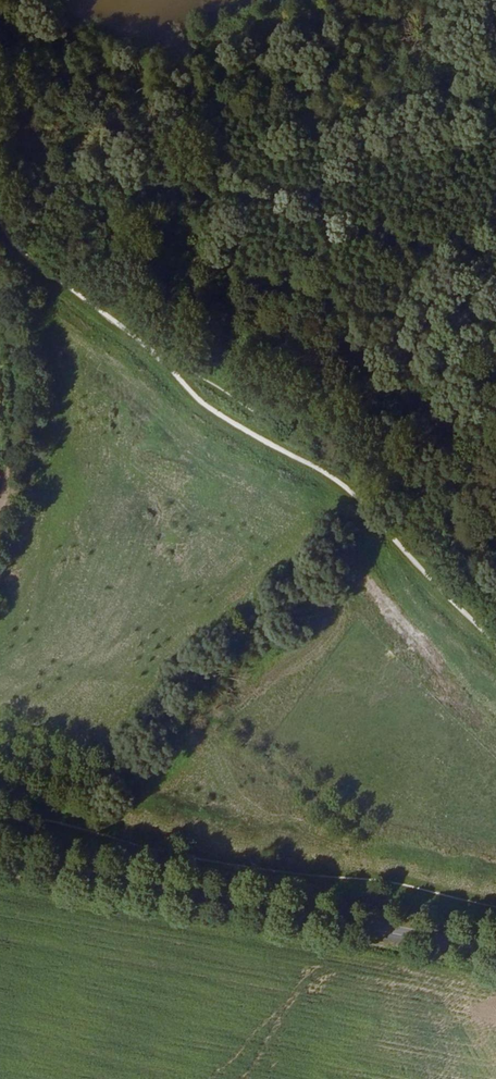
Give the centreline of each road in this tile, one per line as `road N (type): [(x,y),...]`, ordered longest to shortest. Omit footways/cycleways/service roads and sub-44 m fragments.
road 1 (secondary): [(495,952),(0,861)]
road 2 (track): [(320,469),(347,485),(495,644)]

